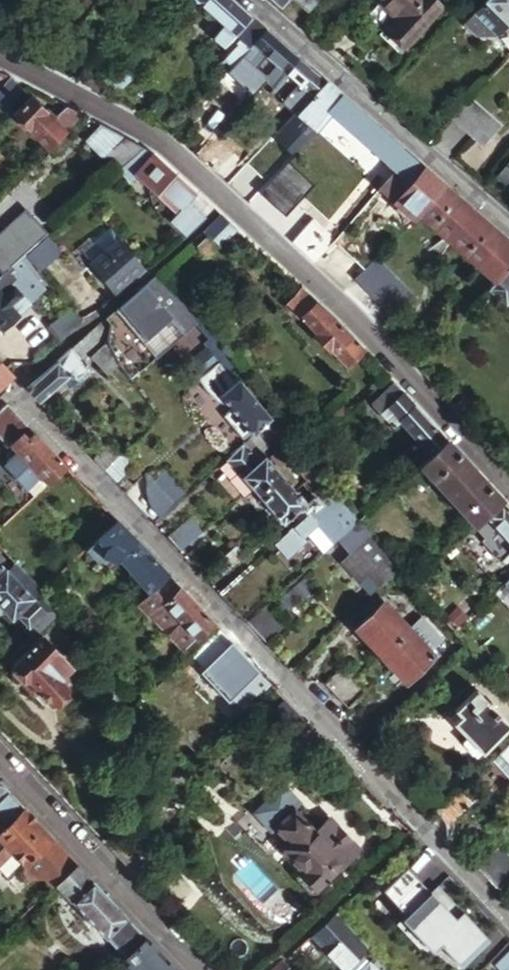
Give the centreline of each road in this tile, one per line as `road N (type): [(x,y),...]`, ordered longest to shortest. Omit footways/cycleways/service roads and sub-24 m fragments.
road 1 (residential): [(144,279),(15,391),(508,930)]
road 2 (residential): [(508,500),(264,241),(157,143),(0,59)]
road 3 (residential): [(244,0),(508,235)]
road 4 (residential): [(0,758),(194,969)]

